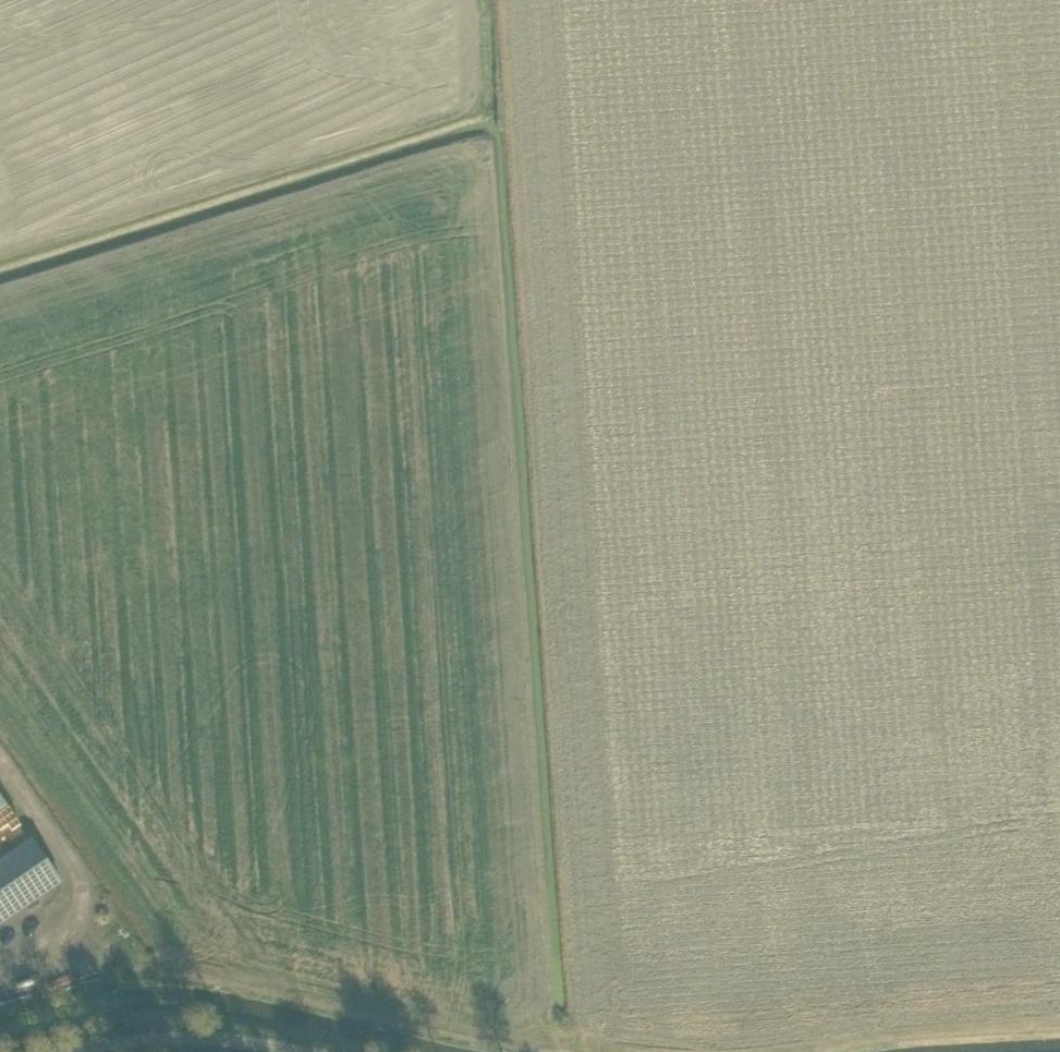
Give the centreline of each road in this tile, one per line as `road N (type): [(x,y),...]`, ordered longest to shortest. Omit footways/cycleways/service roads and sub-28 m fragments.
road 1 (unclassified): [(57,1051),(184,1037),(305,1051)]

